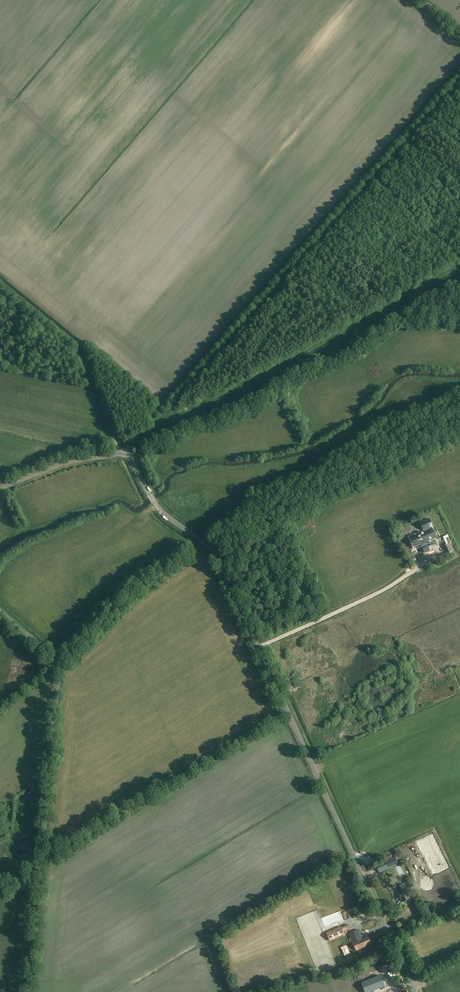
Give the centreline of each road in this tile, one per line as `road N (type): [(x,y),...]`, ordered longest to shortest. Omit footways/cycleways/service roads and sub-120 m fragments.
road 1 (unclassified): [(416,991),(218,560),(166,516),(126,452)]
road 2 (track): [(288,710),(43,864)]
road 3 (unclassified): [(43,864),(57,667),(0,611)]
road 4 (unclassified): [(0,488),(62,464),(126,452)]
road 5 (unclassified): [(31,991),(43,864)]
road 6 (track): [(126,452),(81,336)]

